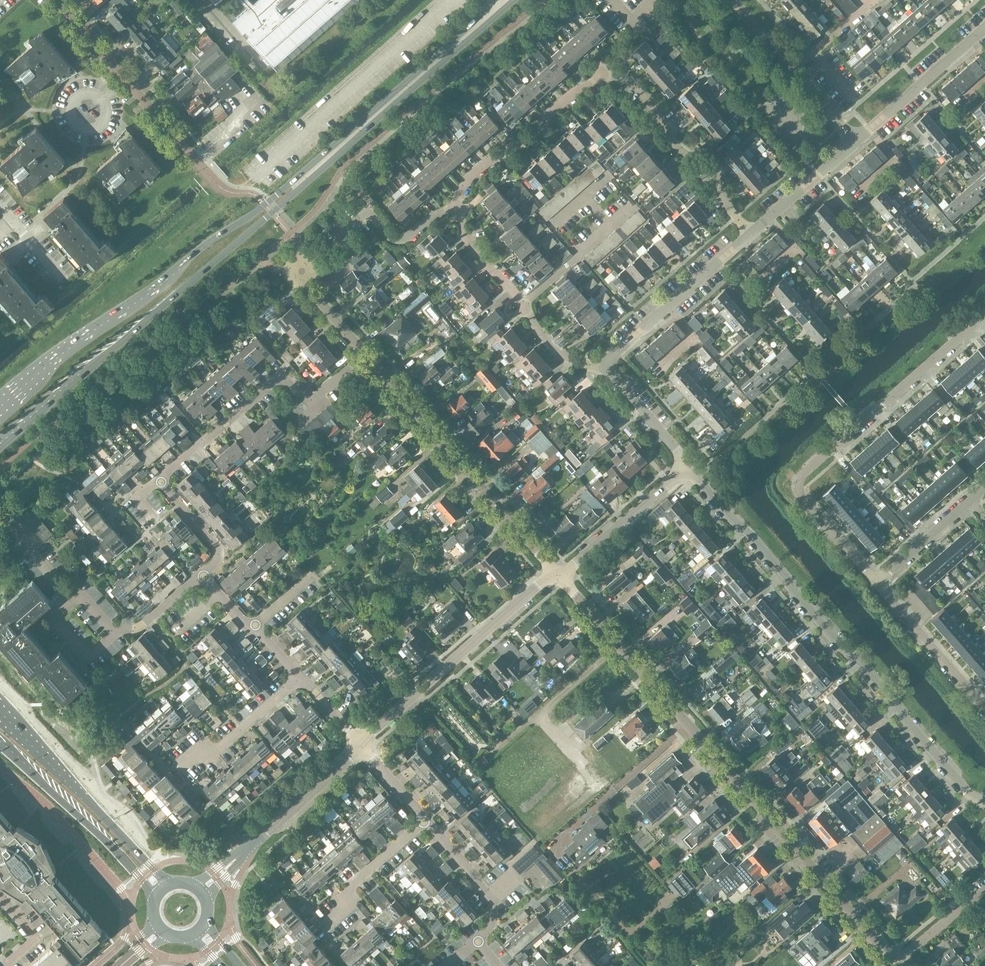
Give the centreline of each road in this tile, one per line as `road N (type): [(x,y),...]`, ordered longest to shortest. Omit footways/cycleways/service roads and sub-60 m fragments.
road 1 (secondary): [(0,446),(513,0)]
road 2 (secondary): [(494,0),(277,195),(67,348),(0,408)]
road 3 (residential): [(892,964),(555,575)]
road 4 (residential): [(684,463),(968,794),(984,803)]
road 5 (residential): [(751,234),(701,166),(671,152),(647,106),(609,74),(508,160),(489,162),(461,189),(460,217)]
road 6 (residential): [(880,581),(795,484),(984,319)]
road 7 (residential): [(555,575),(368,358)]
road 8 (residential): [(162,483),(278,382),(290,382),(311,403),(368,358)]
road 9 (residential): [(362,747),(555,575)]
road 10 (secondary): [(168,884),(0,712)]
road 11 (residential): [(609,373),(565,358),(470,243),(460,217)]
road 12 (secondary): [(0,736),(157,892)]
road 13 (residential): [(609,373),(615,352),(751,234)]
road 14 (residential): [(854,143),(730,0)]
road 15 (residential): [(854,143),(984,29)]
road 16 (residential): [(555,575),(684,463)]
road 17 (residential): [(984,706),(880,581)]
road 18 (residential): [(326,927),(348,908),(340,900),(427,823)]
road 19 (residential): [(482,942),(493,932),(495,898),(427,823)]
road 20 (residential): [(251,844),(362,747)]
road 21 (residential): [(751,234),(854,143)]
road 22 (residential): [(892,964),(984,882)]
road 23 (residential): [(880,581),(973,501)]
road 24 (residential): [(200,575),(220,557),(162,483)]
road 25 (residential): [(118,635),(89,660),(56,621),(79,600)]

